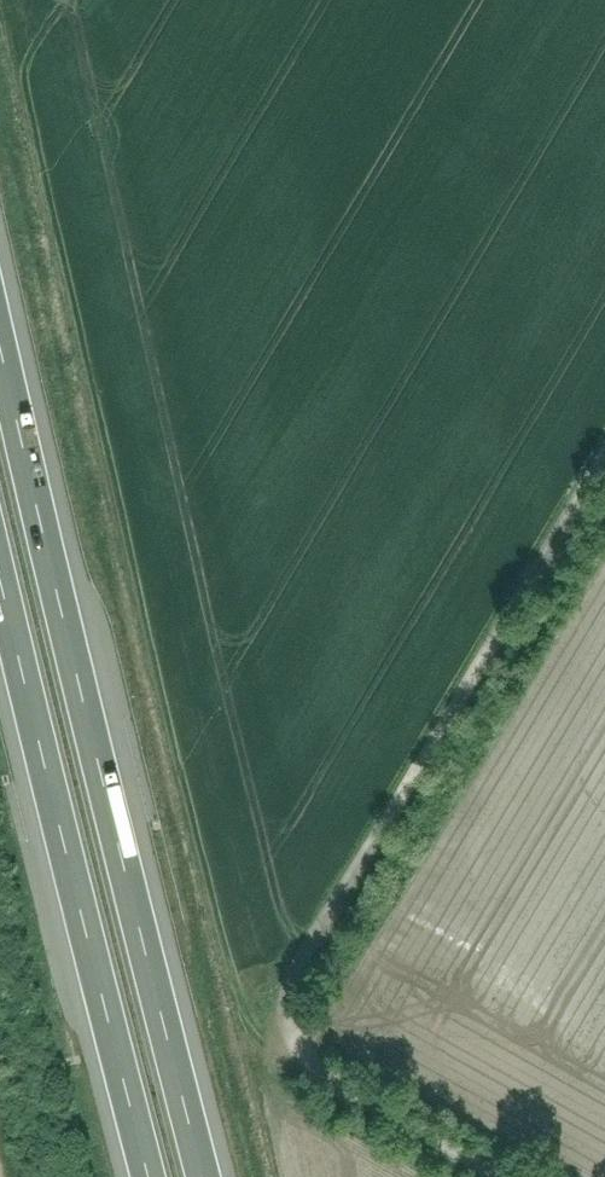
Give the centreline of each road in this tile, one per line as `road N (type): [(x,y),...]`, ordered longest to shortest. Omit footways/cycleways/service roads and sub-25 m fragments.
road 1 (track): [(549,1176),(287,1021),(282,971),(604,449)]
road 2 (motorway): [(205,1176),(0,337)]
road 3 (motorway): [(0,572),(150,1176)]

